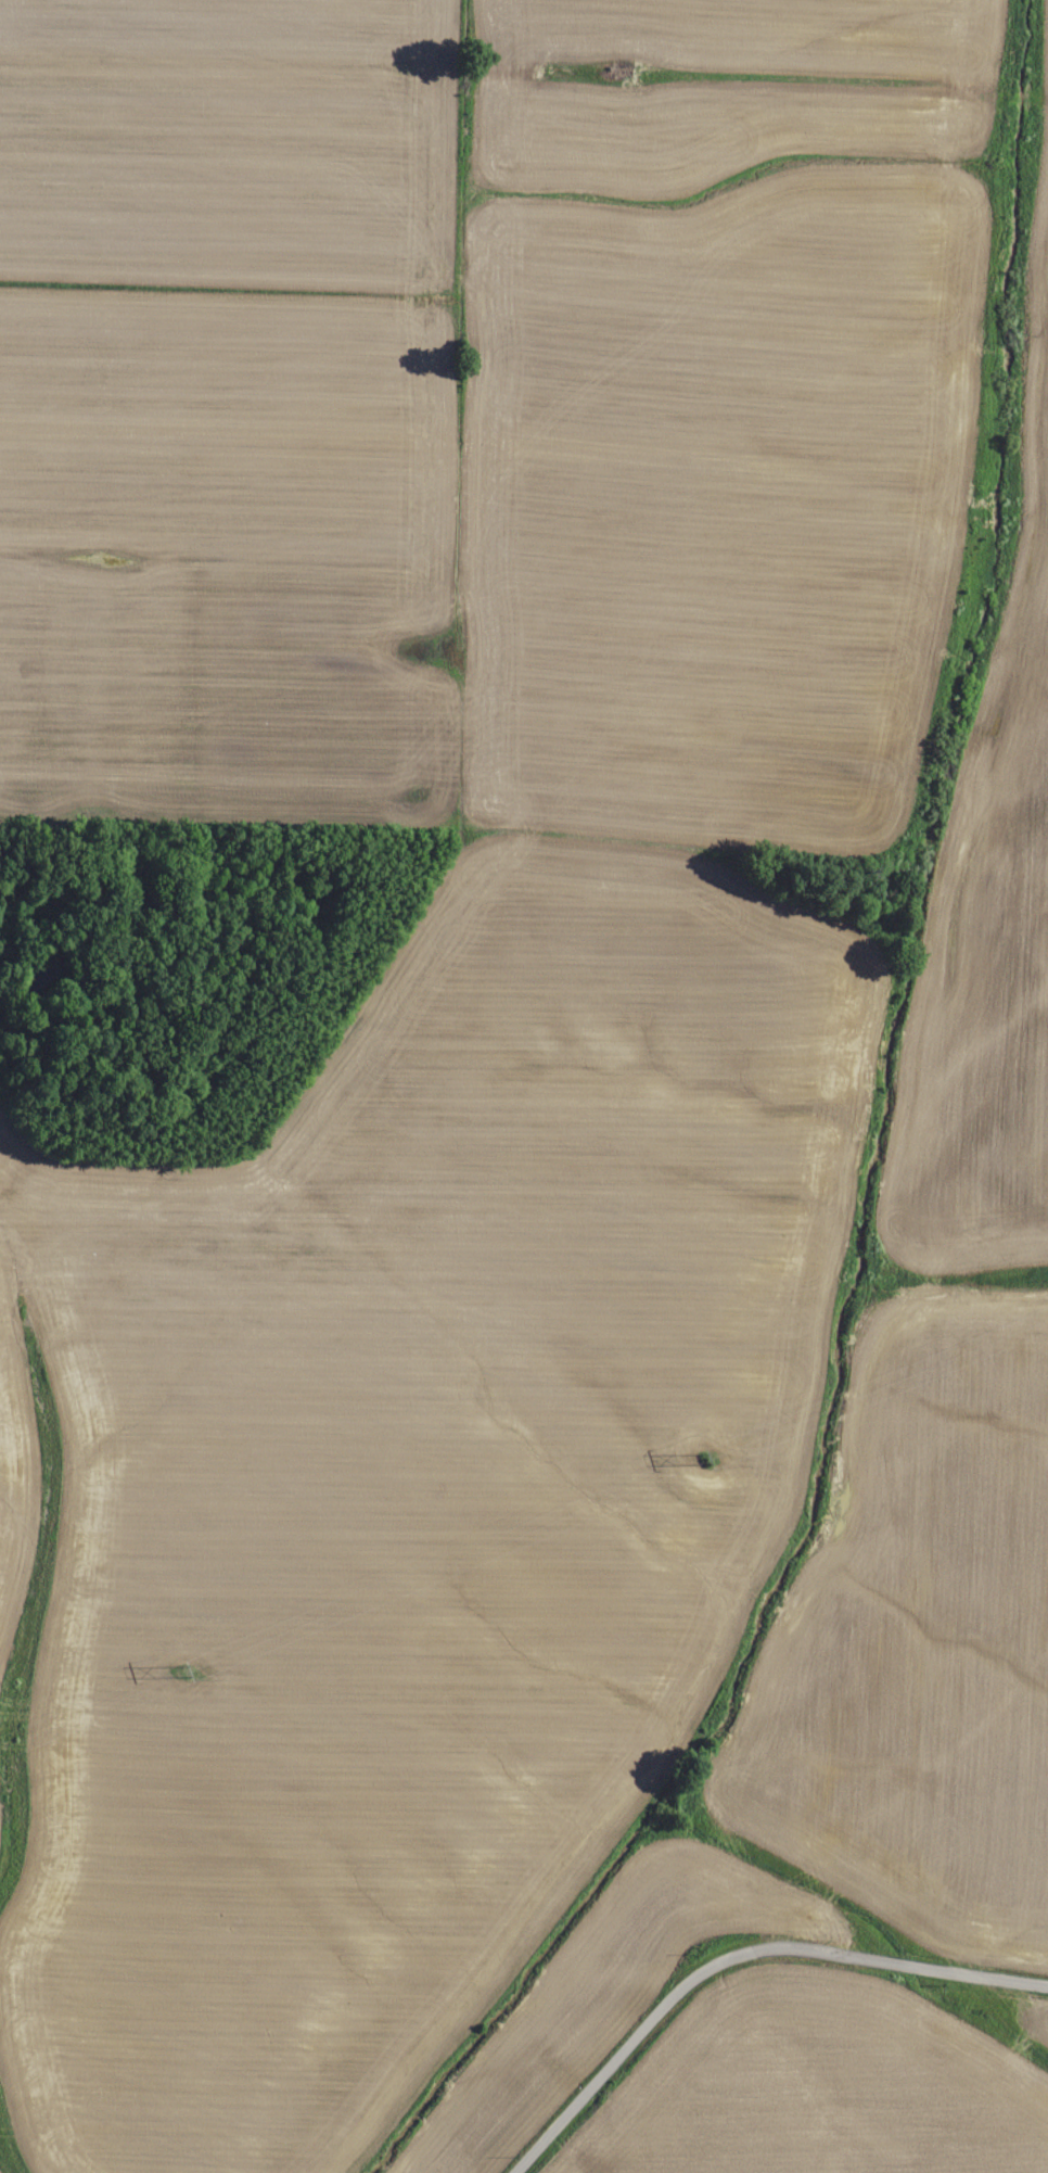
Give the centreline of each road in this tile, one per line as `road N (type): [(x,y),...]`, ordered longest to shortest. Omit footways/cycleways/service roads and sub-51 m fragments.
road 1 (residential): [(1047,1991),(752,1953),(728,1959),(703,1970),(519,2172)]

